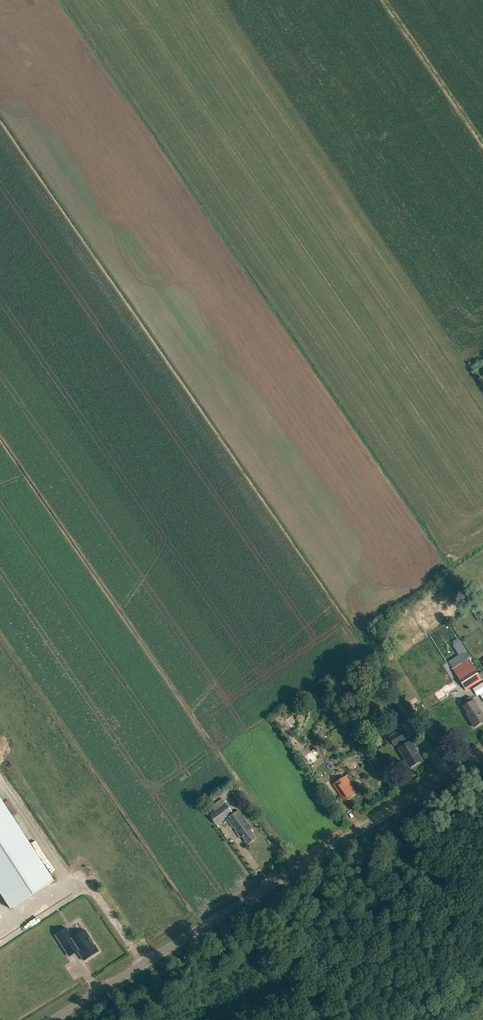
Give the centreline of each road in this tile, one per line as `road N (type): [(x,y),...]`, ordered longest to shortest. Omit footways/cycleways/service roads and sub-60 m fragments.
road 1 (unclassified): [(51,1019),(482,753)]

